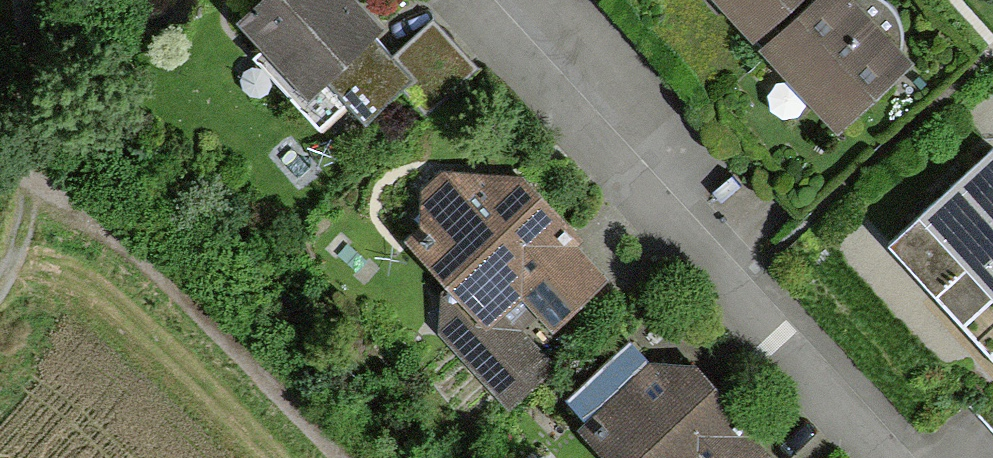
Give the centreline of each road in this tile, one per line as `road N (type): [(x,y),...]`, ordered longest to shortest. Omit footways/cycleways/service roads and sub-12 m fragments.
road 1 (residential): [(456,0),(880,457)]
road 2 (track): [(337,457),(222,335),(38,197)]
road 3 (track): [(0,297),(12,282),(38,197),(40,150),(22,63),(32,0)]

